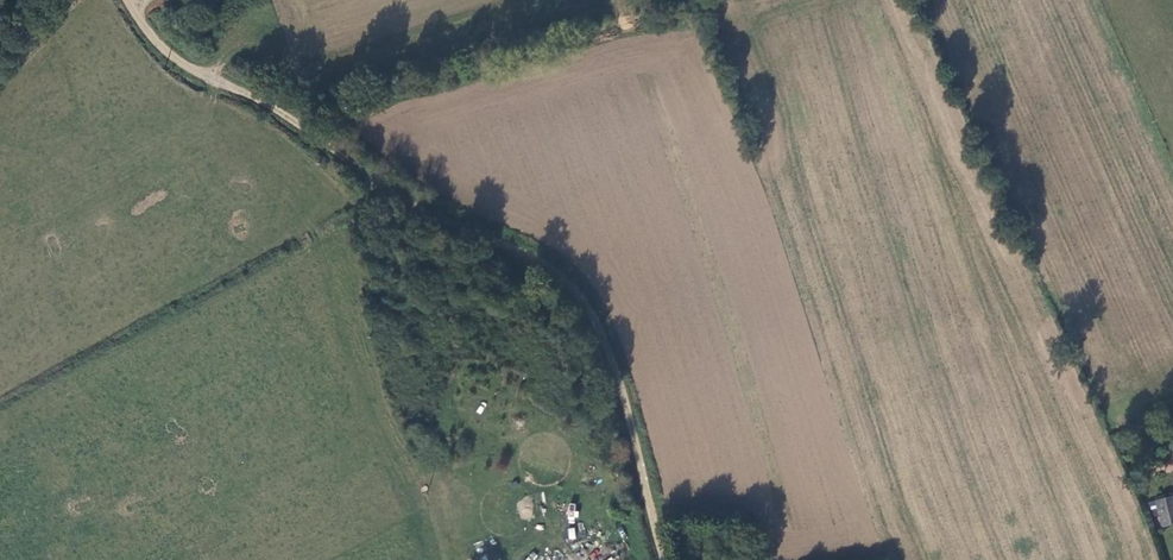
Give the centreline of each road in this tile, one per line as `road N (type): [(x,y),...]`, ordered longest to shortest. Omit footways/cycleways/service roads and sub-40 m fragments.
road 1 (track): [(674,559),(613,341),(555,261),(380,179),(265,97),(178,53),(129,0)]

